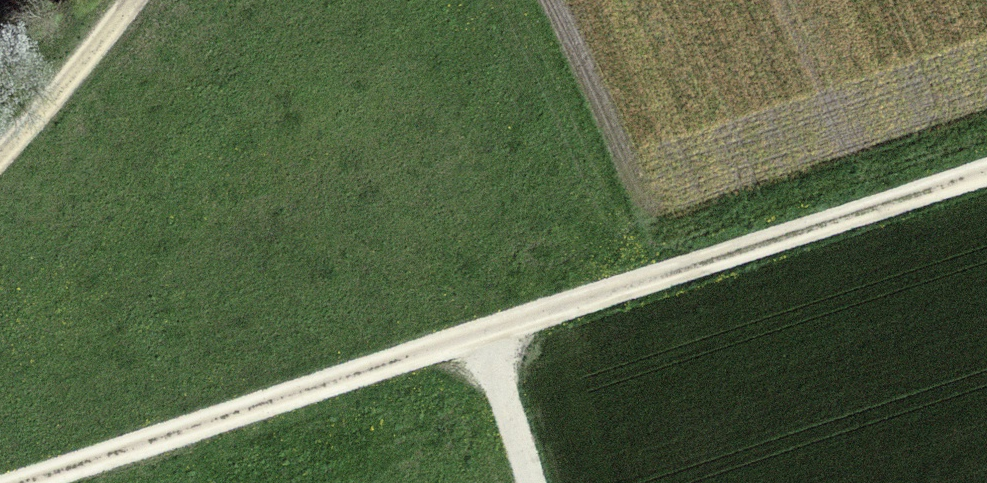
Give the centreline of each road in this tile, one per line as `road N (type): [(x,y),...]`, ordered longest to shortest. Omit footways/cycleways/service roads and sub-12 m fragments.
road 1 (track): [(26,482),(986,168)]
road 2 (track): [(134,0),(0,157)]
road 3 (track): [(486,336),(533,482)]

